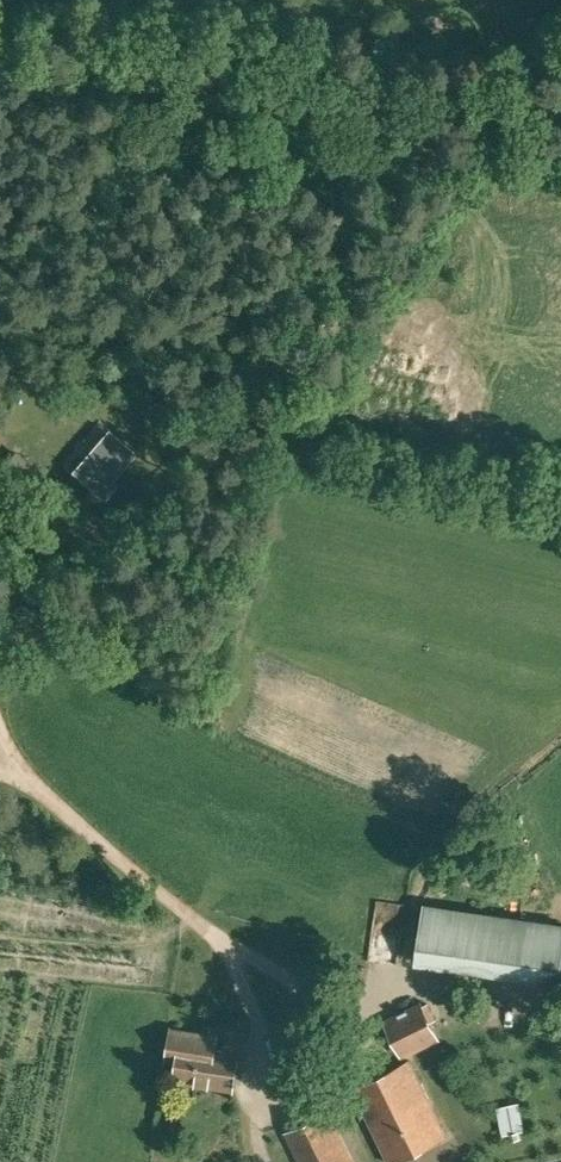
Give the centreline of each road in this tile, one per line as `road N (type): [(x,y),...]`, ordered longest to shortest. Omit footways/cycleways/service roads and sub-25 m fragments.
road 1 (track): [(0,676),(91,574),(212,460),(307,341),(348,282),(444,100)]
road 2 (unclassified): [(560,112),(0,60)]
road 3 (track): [(38,788),(225,940),(283,1082),(256,1129),(266,1161)]
road 4 (track): [(557,996),(451,978),(343,1013),(225,940)]
road 5 (track): [(283,1082),(313,1093),(347,1075),(355,1050),(343,1013)]

